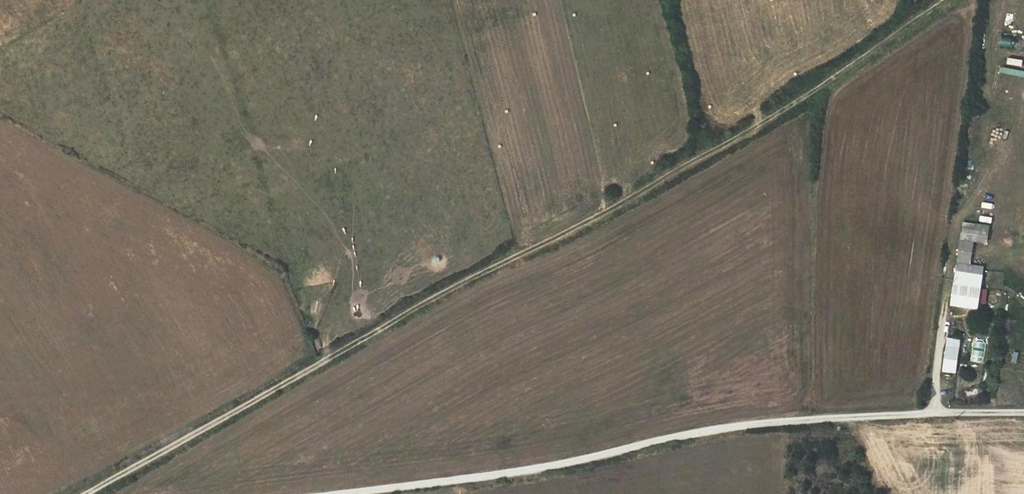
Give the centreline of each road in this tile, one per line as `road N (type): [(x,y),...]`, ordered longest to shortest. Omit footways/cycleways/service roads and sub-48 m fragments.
road 1 (track): [(945,0),(735,137),(86,493)]
road 2 (unclassified): [(1023,411),(823,417),(709,431),(524,470),(333,493)]

